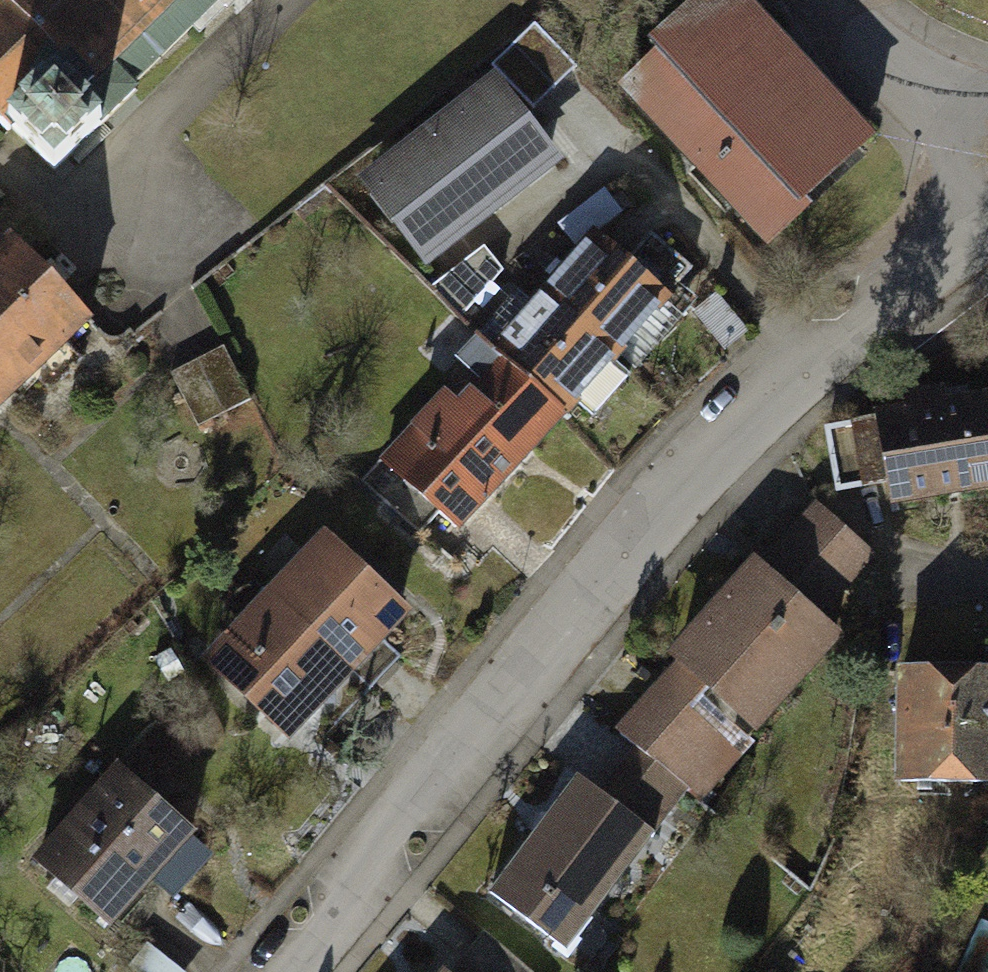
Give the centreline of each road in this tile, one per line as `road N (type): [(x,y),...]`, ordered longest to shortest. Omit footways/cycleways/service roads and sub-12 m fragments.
road 1 (residential): [(274,971),(533,649),(749,414),(848,330),(981,237)]
road 2 (residential): [(853,0),(947,110)]
road 3 (residential): [(947,110),(981,237)]

